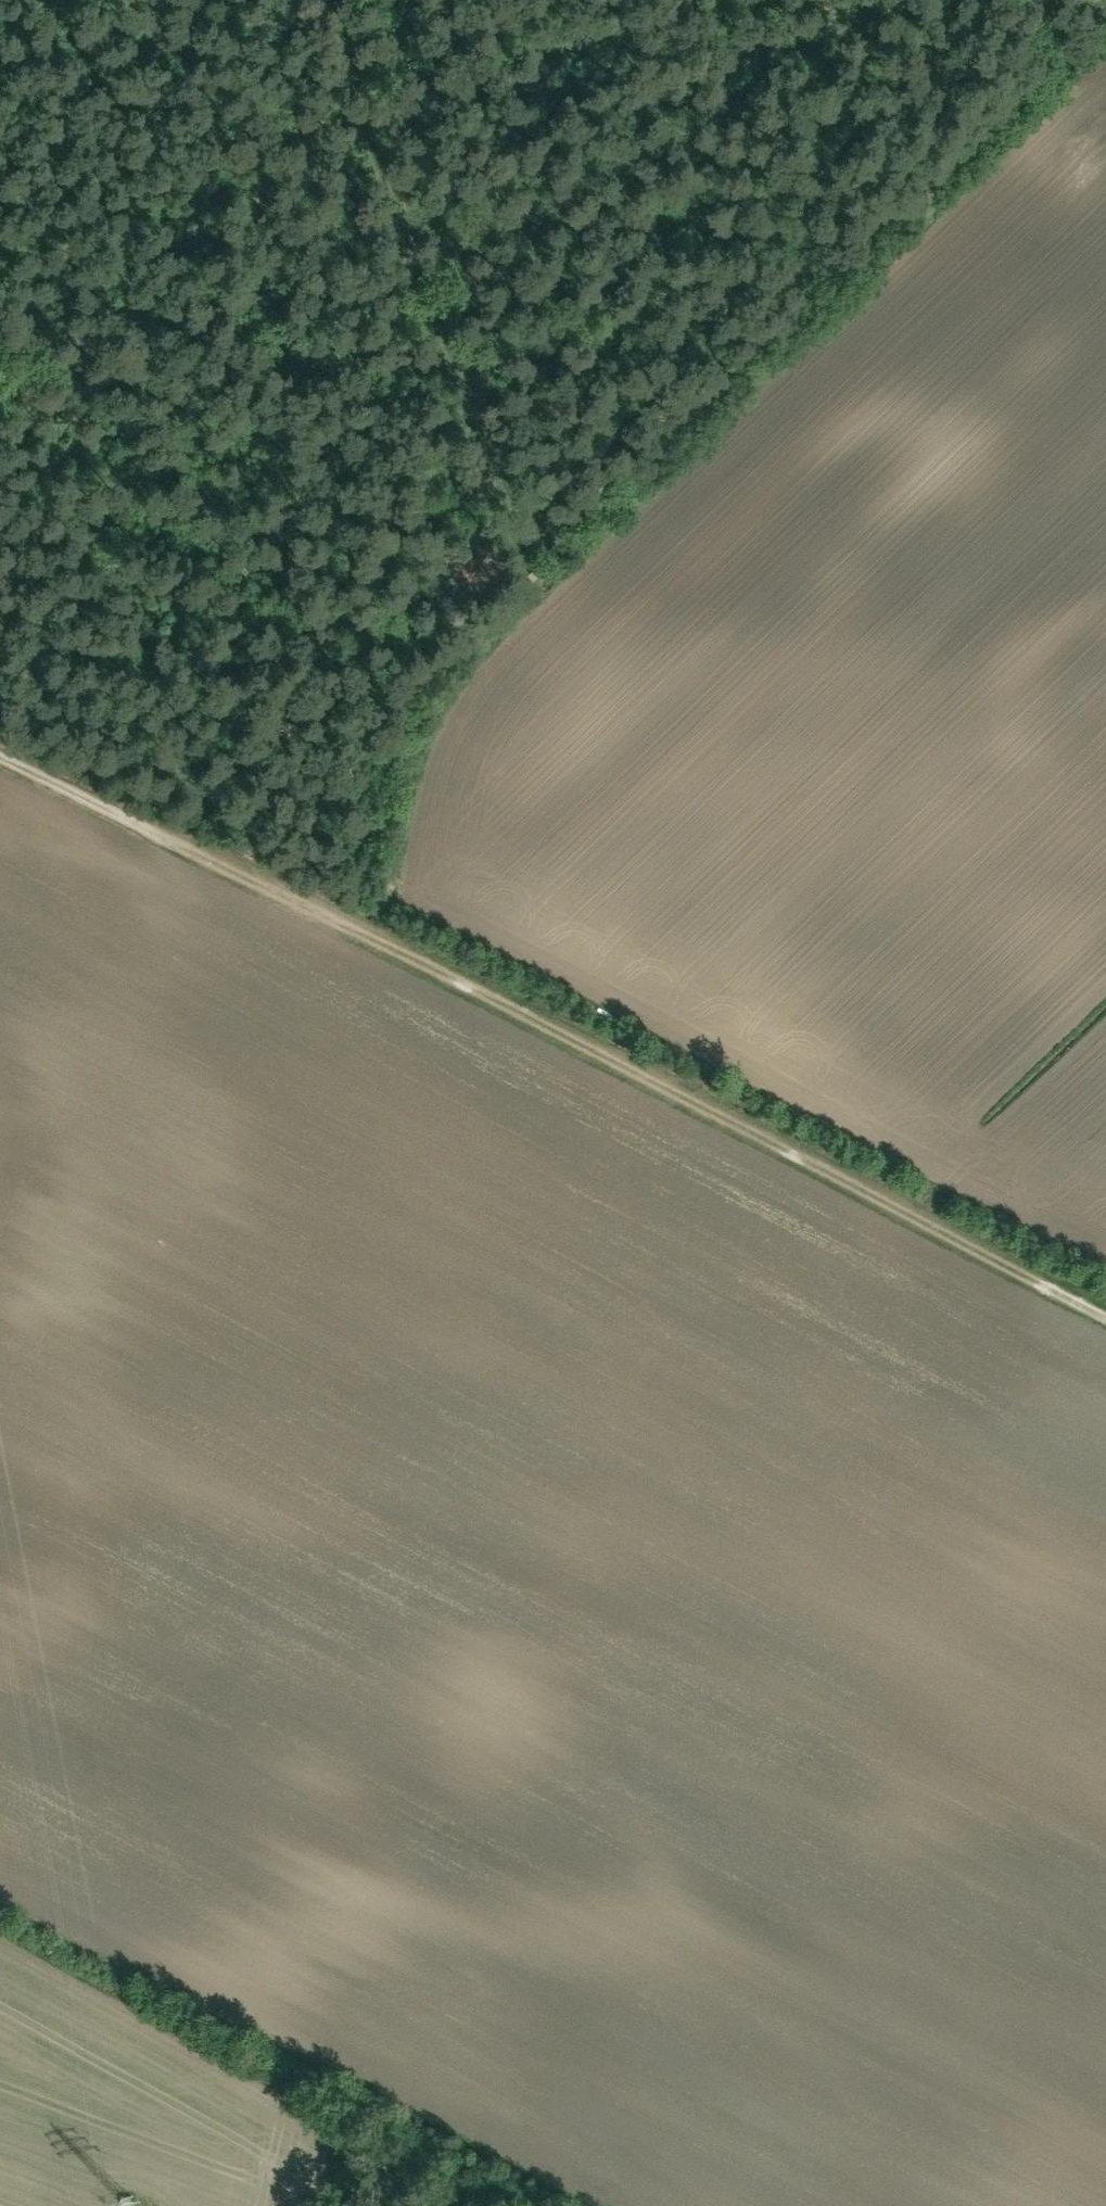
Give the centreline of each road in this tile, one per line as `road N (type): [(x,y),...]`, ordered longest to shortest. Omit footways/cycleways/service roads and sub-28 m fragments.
road 1 (track): [(0,749),(1105,1308)]

